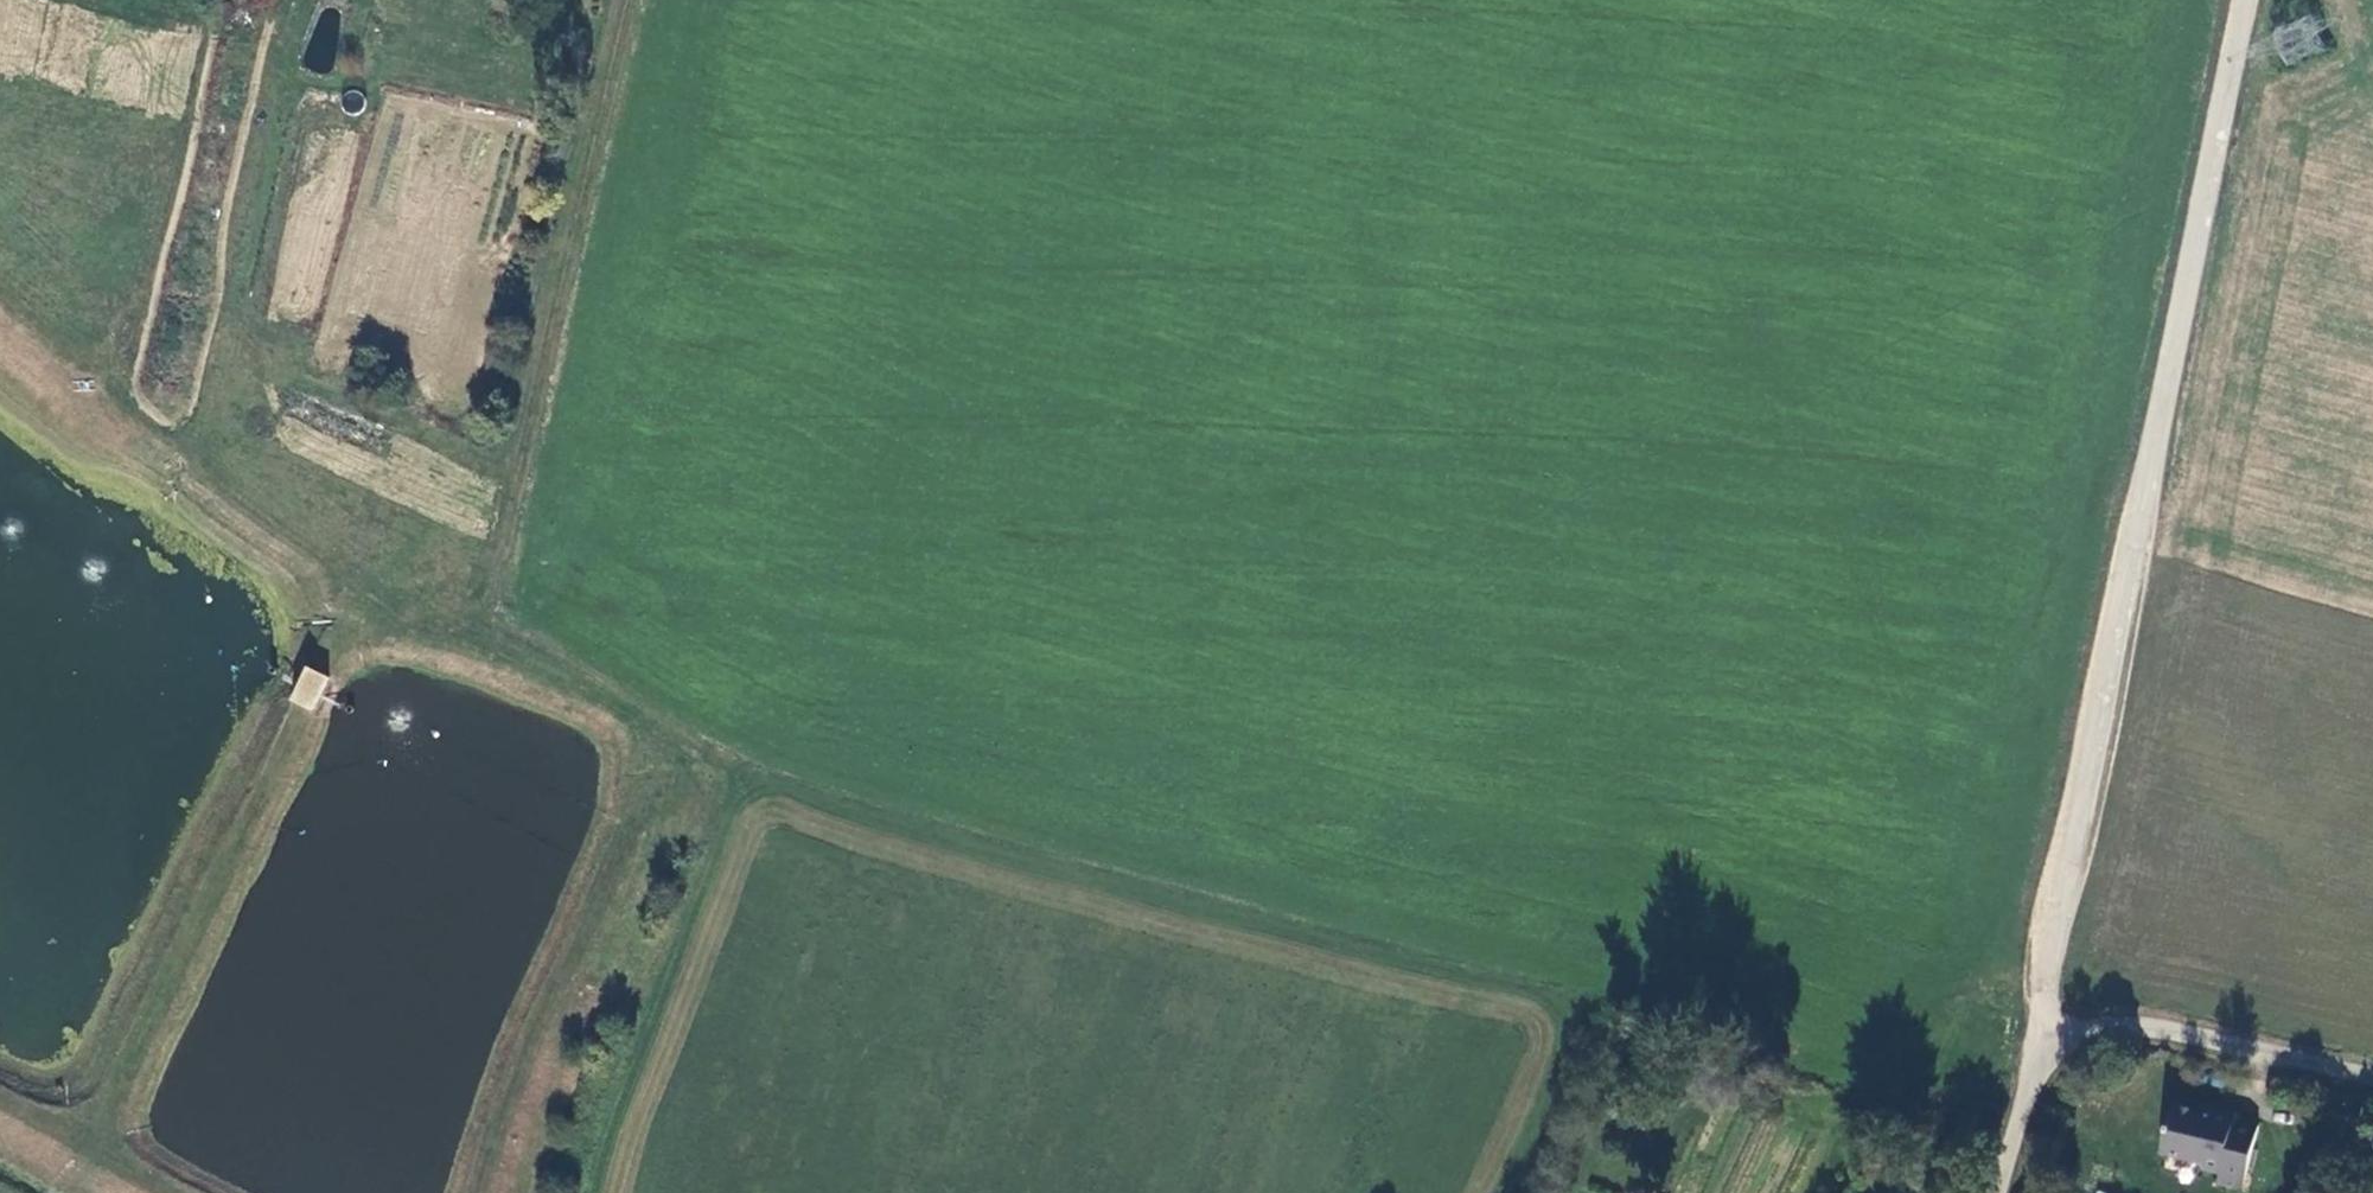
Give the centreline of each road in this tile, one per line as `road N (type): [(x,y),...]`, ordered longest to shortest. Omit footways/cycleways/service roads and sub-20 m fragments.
road 1 (unclassified): [(2244,0),(2046,978),(2044,1036)]
road 2 (unclassified): [(2372,1077),(2161,1029),(2123,1025),(2044,1036)]
road 3 (unclassified): [(2044,1036),(1999,1192)]

